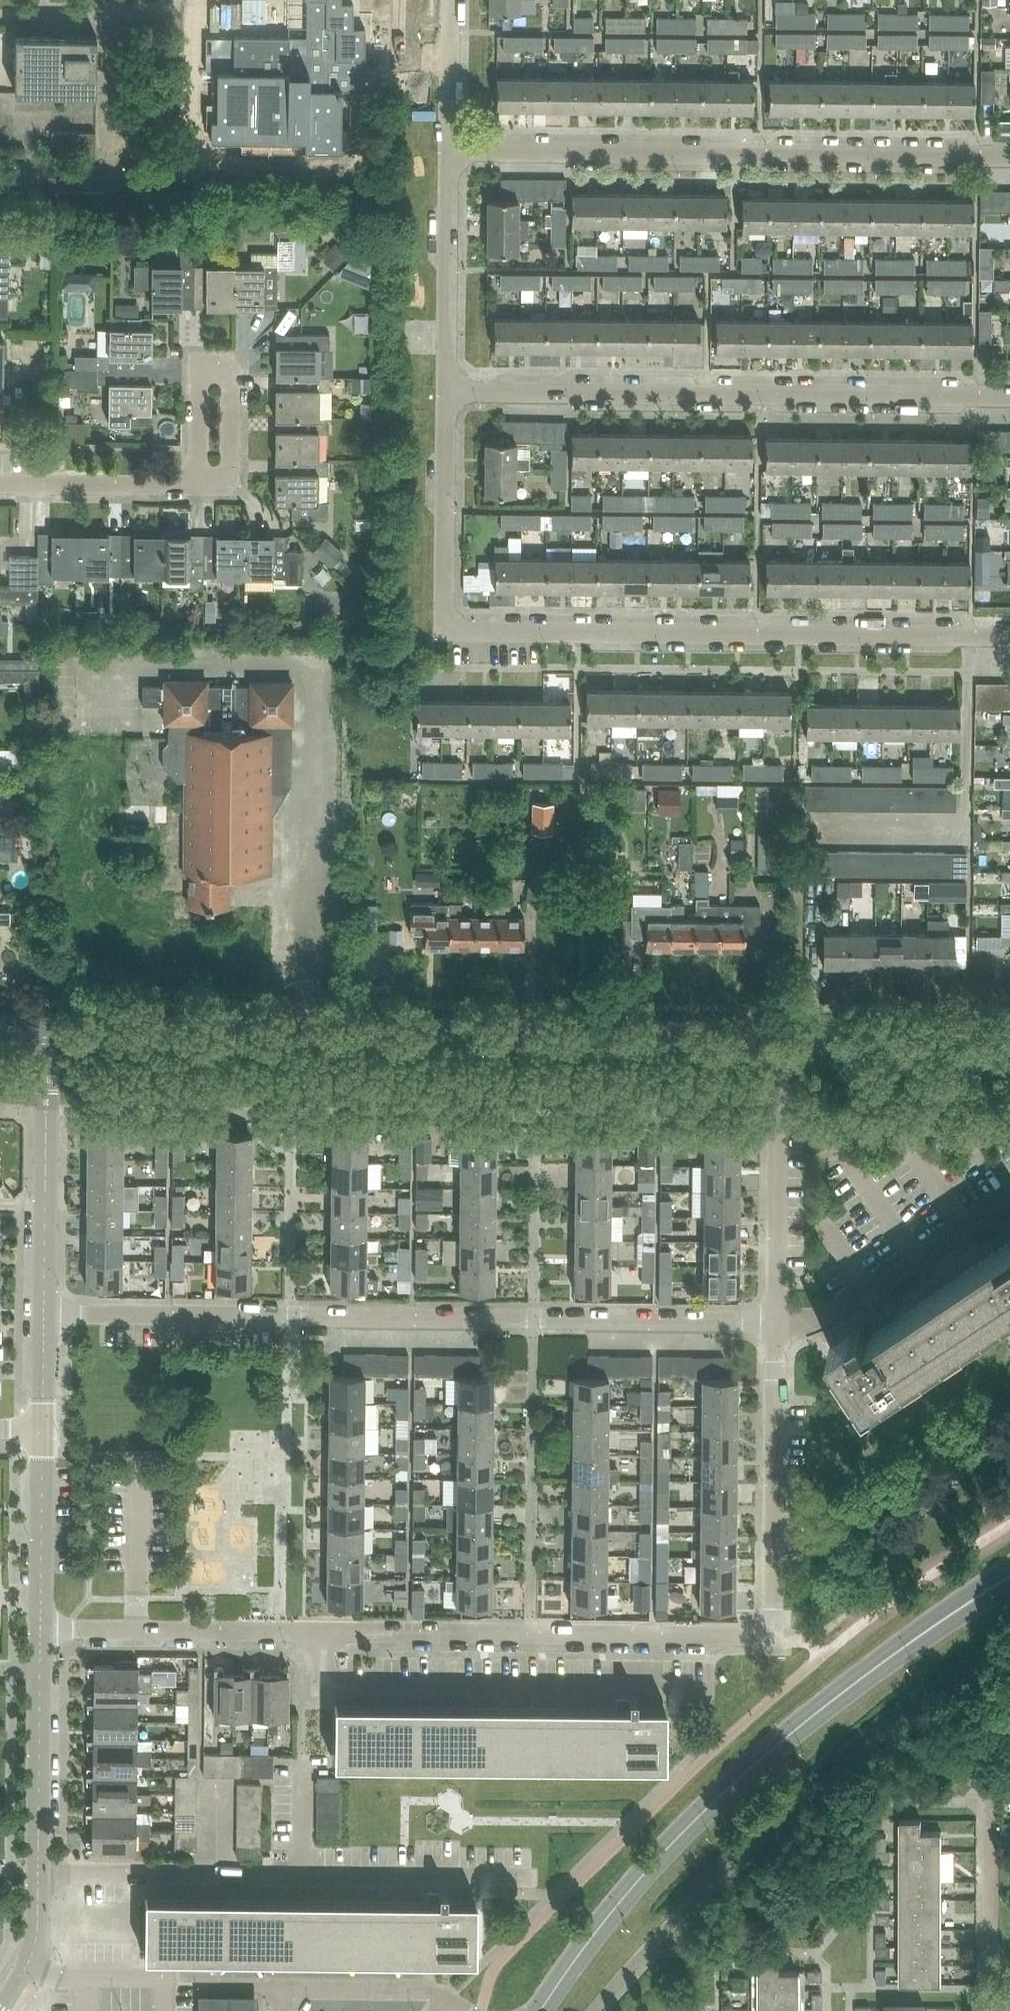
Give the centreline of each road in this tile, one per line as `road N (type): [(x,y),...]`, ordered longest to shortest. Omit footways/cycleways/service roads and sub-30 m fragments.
road 1 (residential): [(1009,637),(445,631),(446,391)]
road 2 (residential): [(323,1632),(773,1637),(776,1322)]
road 3 (residential): [(776,1322),(44,1314)]
road 4 (tertiary): [(778,1038),(47,1030)]
road 5 (secondary): [(1009,1577),(892,1655),(755,1763),(661,1854),(540,2010)]
road 6 (residential): [(1009,396),(446,391)]
road 7 (residential): [(1009,157),(449,151)]
road 8 (residential): [(705,1691),(664,1690),(646,1674),(614,1673),(597,1690),(323,1687),(323,1632)]
road 9 (unclassified): [(44,1314),(47,1030)]
road 10 (residential): [(776,1322),(778,1038)]
road 11 (residential): [(40,1630),(323,1632)]
road 12 (residential): [(1009,1195),(828,1315),(776,1322)]
road 13 (residential): [(304,1876),(38,1874)]
road 14 (residential): [(281,1987),(216,1984),(199,1975),(63,1979),(27,1964)]
road 15 (residential): [(197,486),(224,486),(230,476),(231,382),(222,371),(200,371),(198,453)]
road 16 (unclassified): [(38,1874),(40,1630)]
road 17 (residential): [(446,391),(449,151)]
road 18 (residential): [(536,1879),(464,1878),(447,1868),(414,1877),(304,1876)]
road 19 (tertiary): [(1009,1040),(778,1038)]
road 20 (unclassified): [(40,1630),(43,1430)]
road 21 (residential): [(0,483),(197,486)]
road 22 (residential): [(448,2001),(424,1988),(281,1987)]
road 23 (residential): [(449,151),(450,0)]
road 24 (residential): [(304,1876),(304,1763),(331,1763)]

